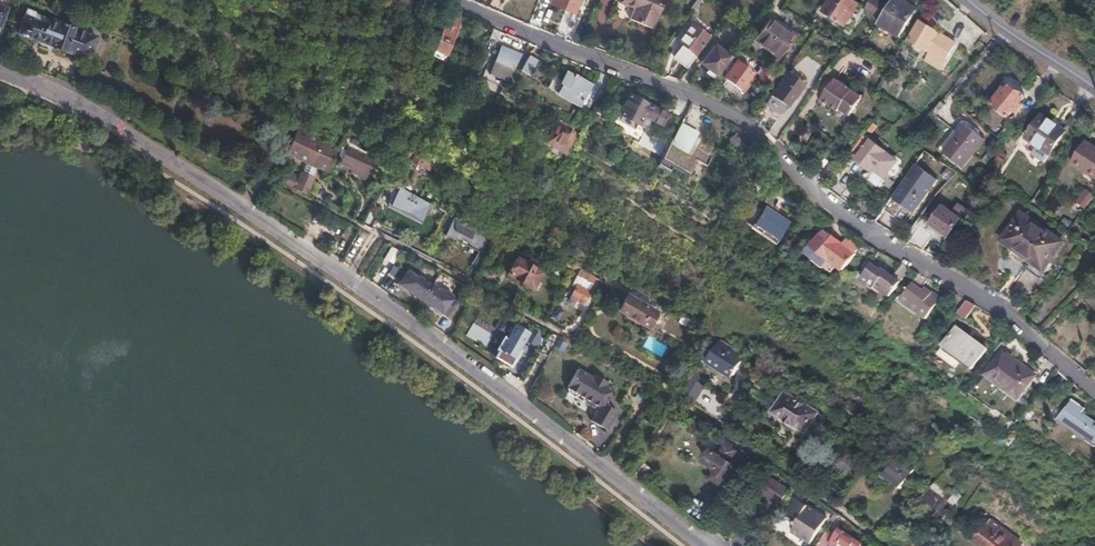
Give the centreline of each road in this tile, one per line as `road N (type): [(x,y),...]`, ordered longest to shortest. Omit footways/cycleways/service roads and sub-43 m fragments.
road 1 (tertiary): [(0,71),(80,105),(344,272),(704,545)]
road 2 (residential): [(458,0),(735,113),(831,206),(985,295),(1094,389)]
road 3 (residential): [(1094,94),(969,0)]

